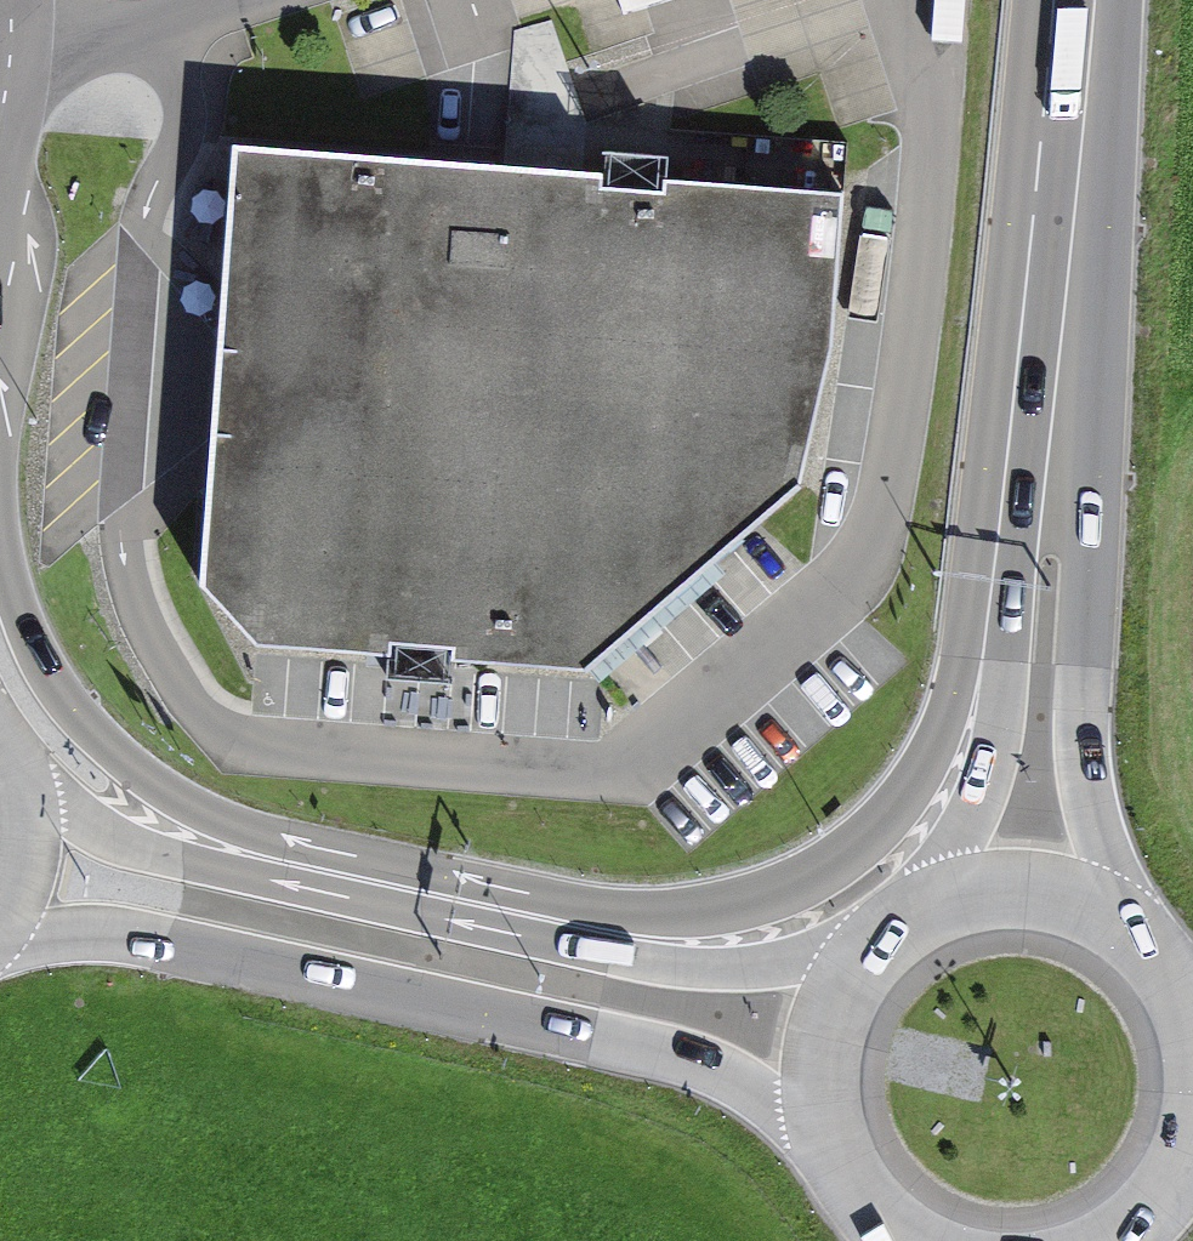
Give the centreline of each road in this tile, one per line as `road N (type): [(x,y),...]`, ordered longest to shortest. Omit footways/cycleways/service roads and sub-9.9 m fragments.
road 1 (residential): [(1036,480),(977,567),(966,658),(926,763),(876,830),(820,877),(756,904),(578,908),(258,830),(164,787),(62,699),(18,601),(0,505),(0,448)]
road 2 (secondary): [(868,955),(725,971),(591,956),(295,893),(125,849),(14,762)]
road 3 (secondary): [(0,957),(105,938),(172,947),(609,1039),(731,1075),(826,1125)]
road 4 (primary): [(1073,0),(1036,480)]
road 5 (primary): [(1117,917),(1092,815),(1088,578),(1036,480)]
road 6 (primary): [(1036,480),(1016,574),(1003,735),(946,901)]
road 7 (primary): [(868,955),(836,1007),(822,1065),(826,1125)]
road 8 (primary): [(1117,917),(1063,894),(1004,888),(946,901)]
road 9 (secondary): [(0,924),(26,870),(30,815),(14,762)]
road 10 (primary): [(826,1125),(841,1168),(900,1237)]

